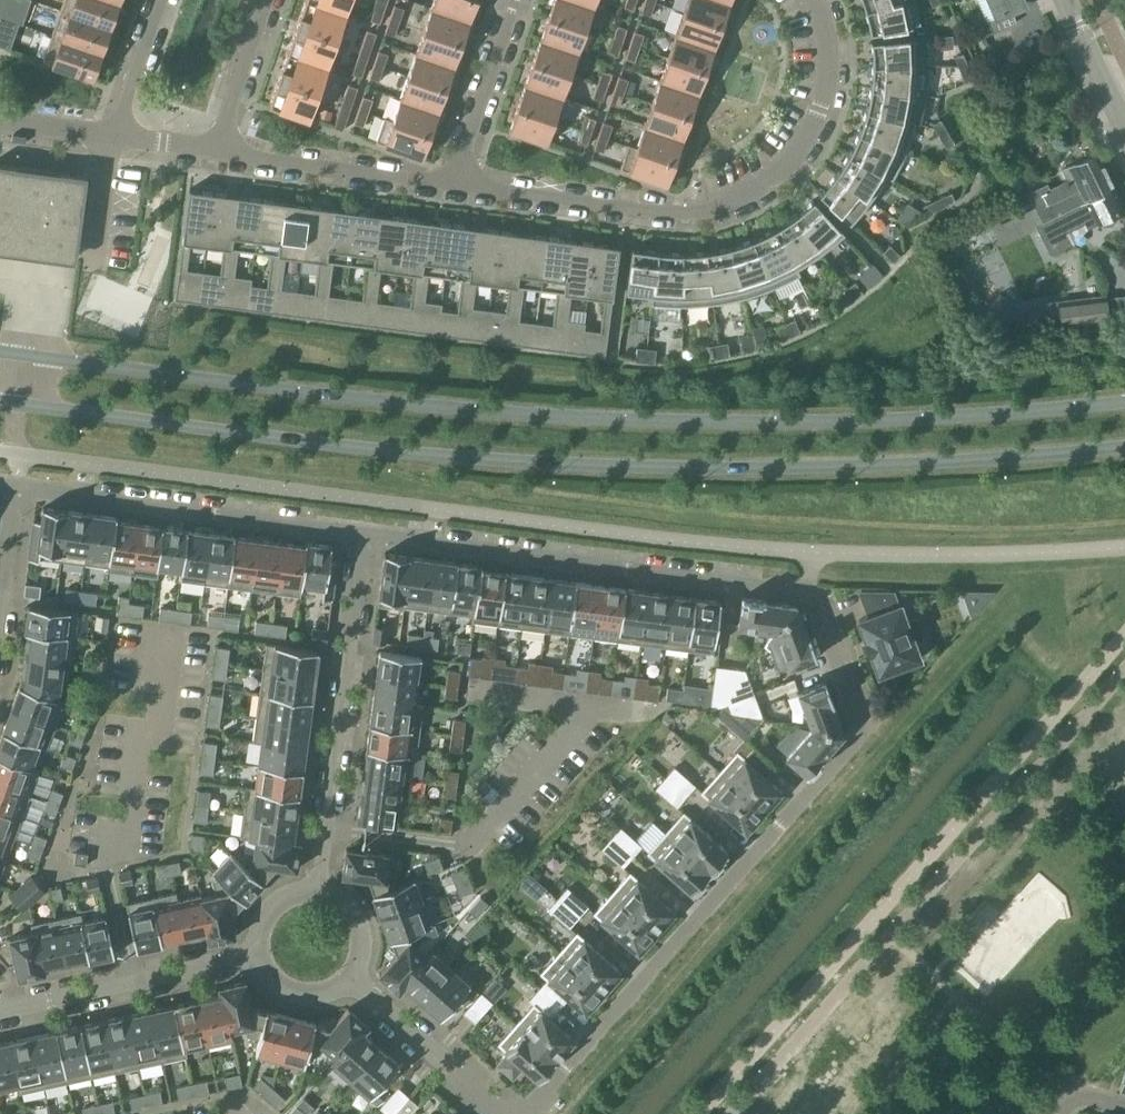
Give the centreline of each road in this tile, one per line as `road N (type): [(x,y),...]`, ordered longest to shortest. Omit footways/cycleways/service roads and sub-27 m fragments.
road 1 (secondary): [(1124,404),(846,423),(591,421),(309,397),(0,355)]
road 2 (secondary): [(0,401),(537,462),(757,470),(1124,446)]
road 3 (residential): [(531,1113),(862,733),(805,591),(362,535)]
road 4 (residential): [(451,183),(679,214),(747,193),(784,165),(815,106),(822,53),(813,0)]
road 5 (residential): [(362,535),(323,889)]
road 6 (residential): [(362,535),(15,491)]
road 7 (residential): [(255,958),(0,1009)]
road 8 (residential): [(227,153),(451,183)]
road 9 (residential): [(354,980),(504,1113)]
road 10 (residential): [(451,183),(513,0)]
road 11 (residential): [(227,153),(229,115),(269,0)]
road 12 (residential): [(165,0),(113,137)]
road 13 (residential): [(255,958),(273,986),(292,998),(333,996),(354,980)]

